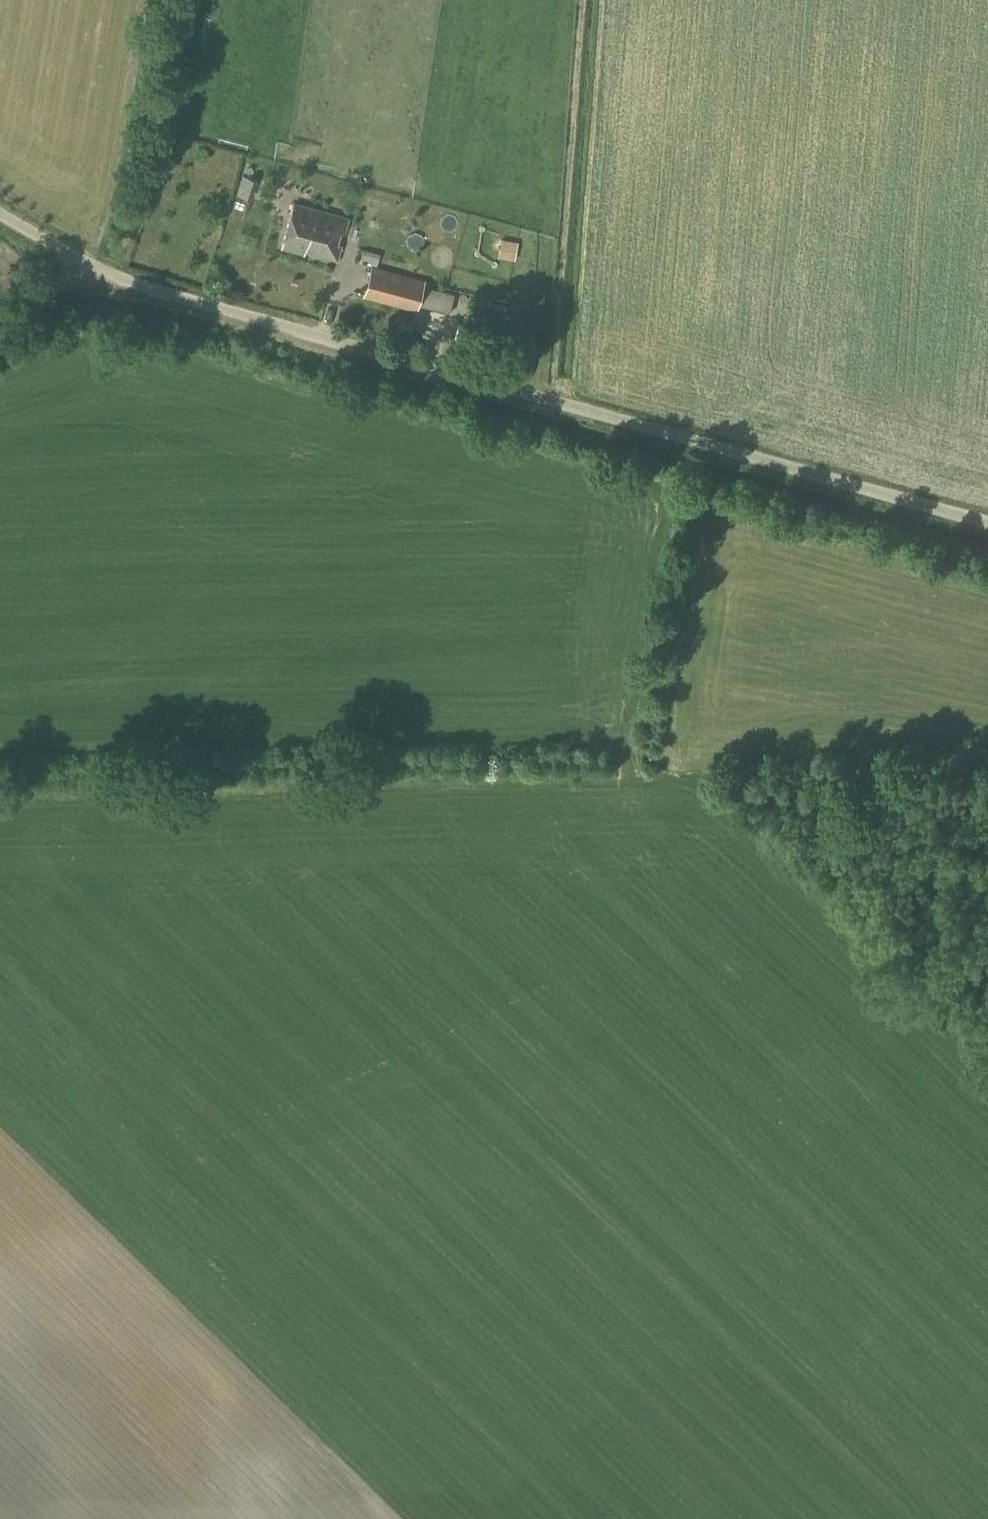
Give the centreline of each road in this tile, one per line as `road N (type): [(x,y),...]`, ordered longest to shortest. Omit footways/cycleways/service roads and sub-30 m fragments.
road 1 (unclassified): [(987,522),(158,293),(94,268),(0,213)]

